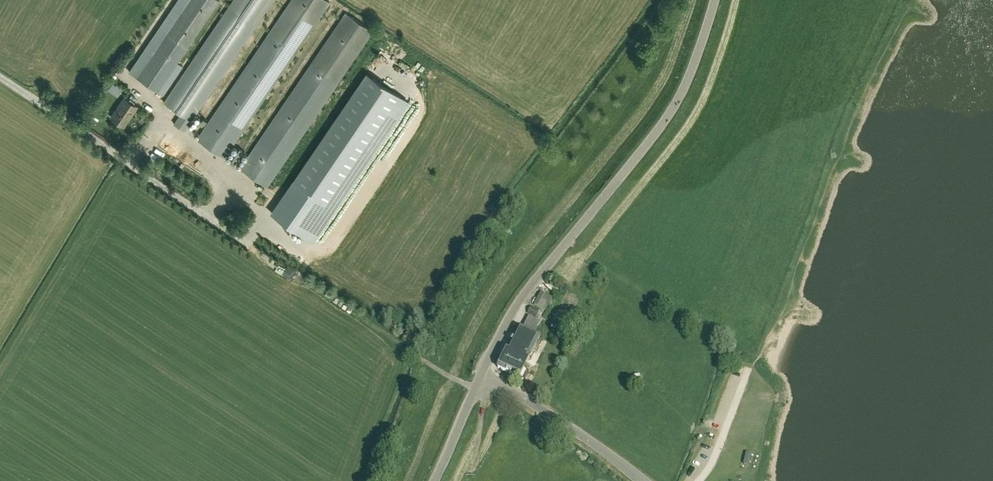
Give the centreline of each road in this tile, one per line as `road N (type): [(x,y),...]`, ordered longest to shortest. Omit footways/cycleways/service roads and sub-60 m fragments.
road 1 (tertiary): [(480,376),(525,294),(625,176),(683,87),(714,0)]
road 2 (tertiary): [(643,480),(529,400),(480,376)]

